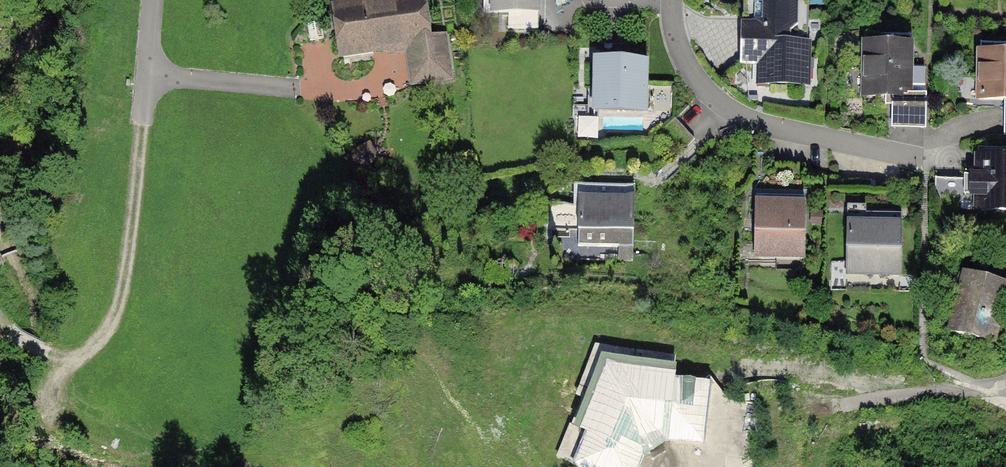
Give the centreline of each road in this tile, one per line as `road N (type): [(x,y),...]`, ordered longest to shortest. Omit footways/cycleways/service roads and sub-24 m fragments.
road 1 (residential): [(672,0),(689,67),(738,115),(926,159),(970,155)]
road 2 (track): [(143,123),(128,258),(105,337),(64,361),(0,327)]
road 3 (residential): [(146,76),(300,89)]

